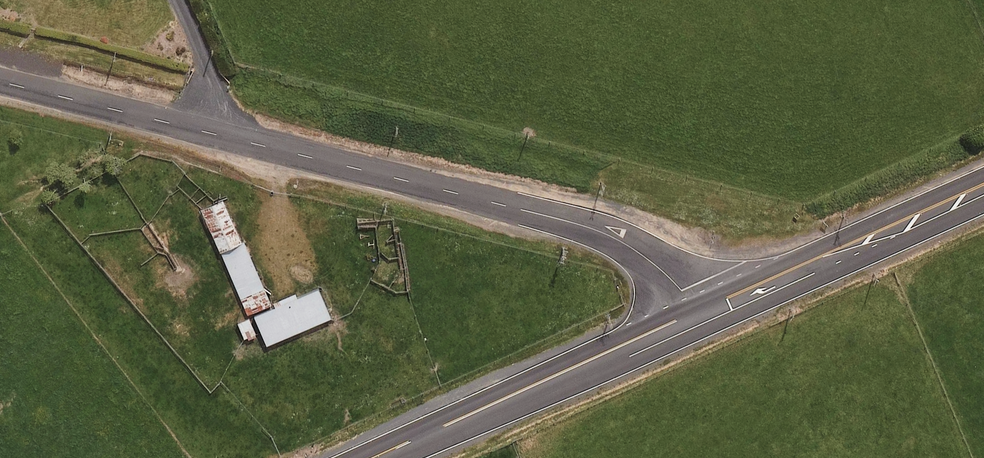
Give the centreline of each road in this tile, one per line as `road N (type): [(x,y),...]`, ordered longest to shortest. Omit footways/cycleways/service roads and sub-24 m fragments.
road 1 (tertiary): [(0,81),(591,229),(644,256),(695,312)]
road 2 (secondary): [(695,312),(372,457)]
road 3 (secondary): [(983,185),(695,312)]

